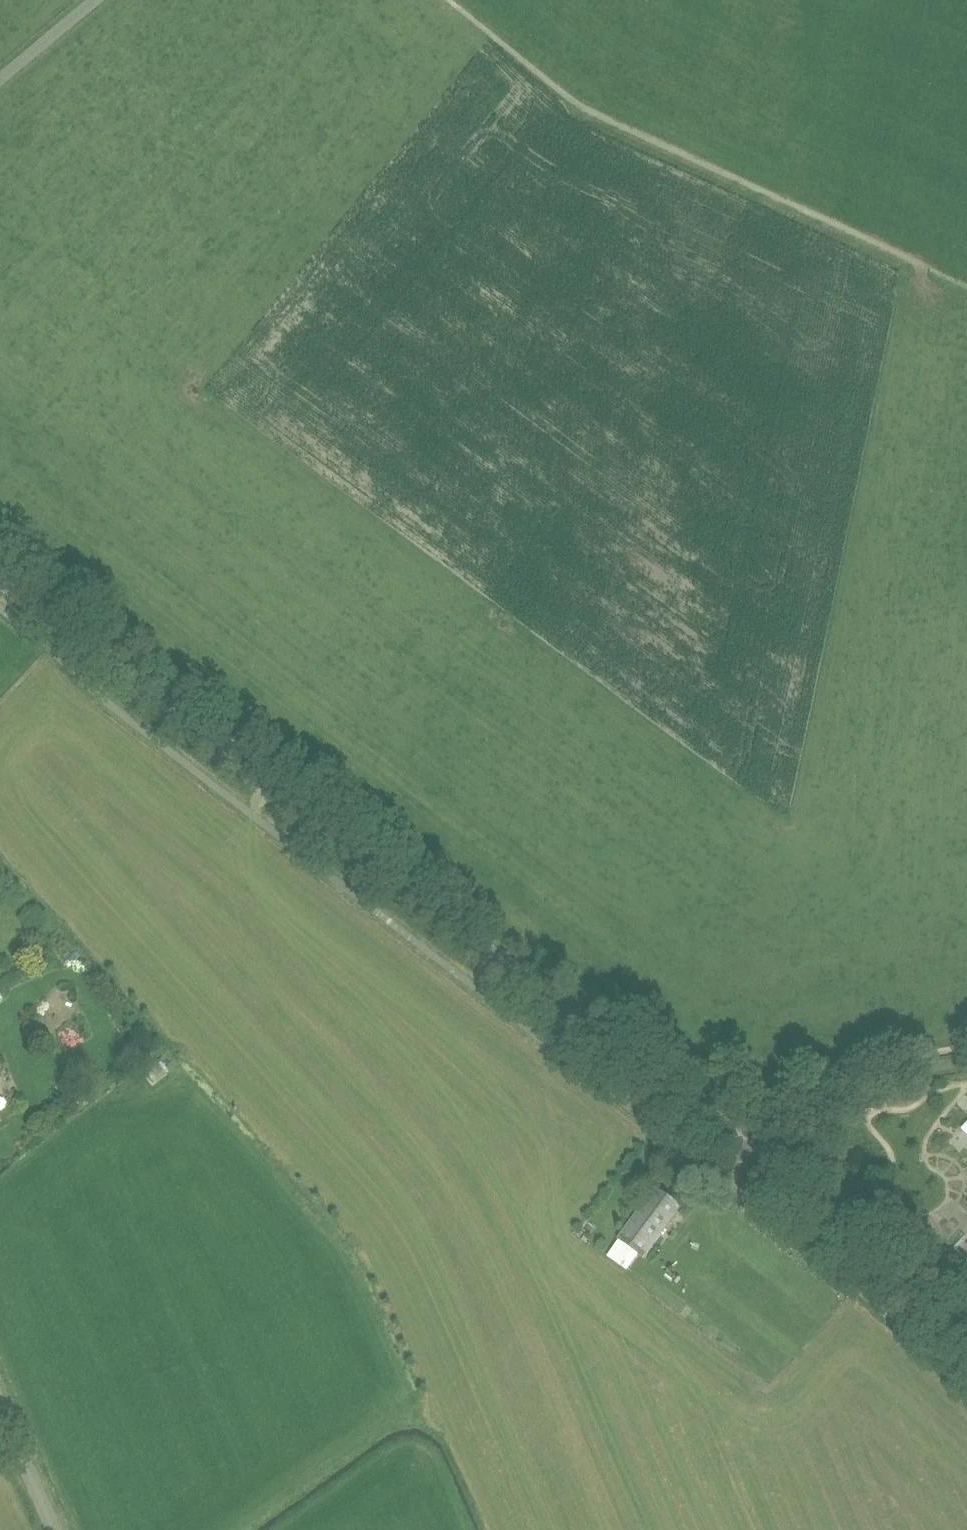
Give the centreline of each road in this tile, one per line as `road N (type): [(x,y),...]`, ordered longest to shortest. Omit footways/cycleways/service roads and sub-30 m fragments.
road 1 (tertiary): [(966,1344),(703,1116),(0,581)]
road 2 (unclassified): [(59,1529),(0,1395)]
road 3 (unclassified): [(0,77),(94,0)]

